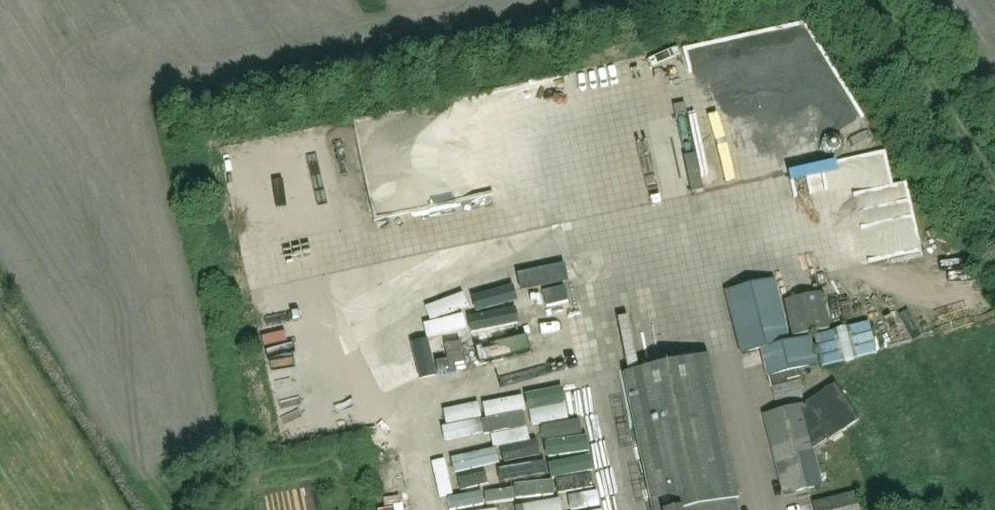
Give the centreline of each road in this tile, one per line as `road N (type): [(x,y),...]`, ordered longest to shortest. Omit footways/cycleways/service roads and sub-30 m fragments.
road 1 (track): [(994,176),(883,0)]

